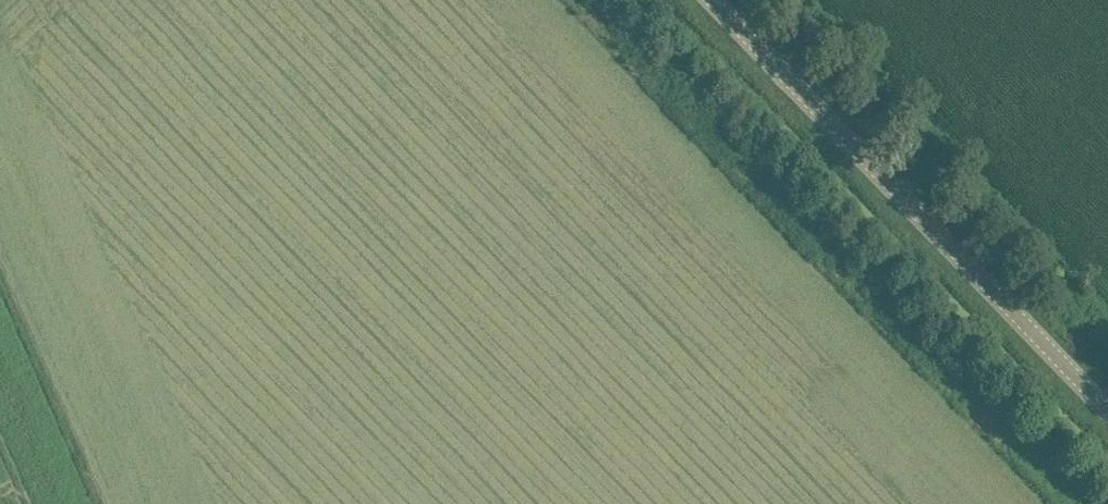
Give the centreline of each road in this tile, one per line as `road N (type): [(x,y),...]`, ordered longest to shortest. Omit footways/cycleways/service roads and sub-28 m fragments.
road 1 (unclassified): [(1107,407),(714,0)]

